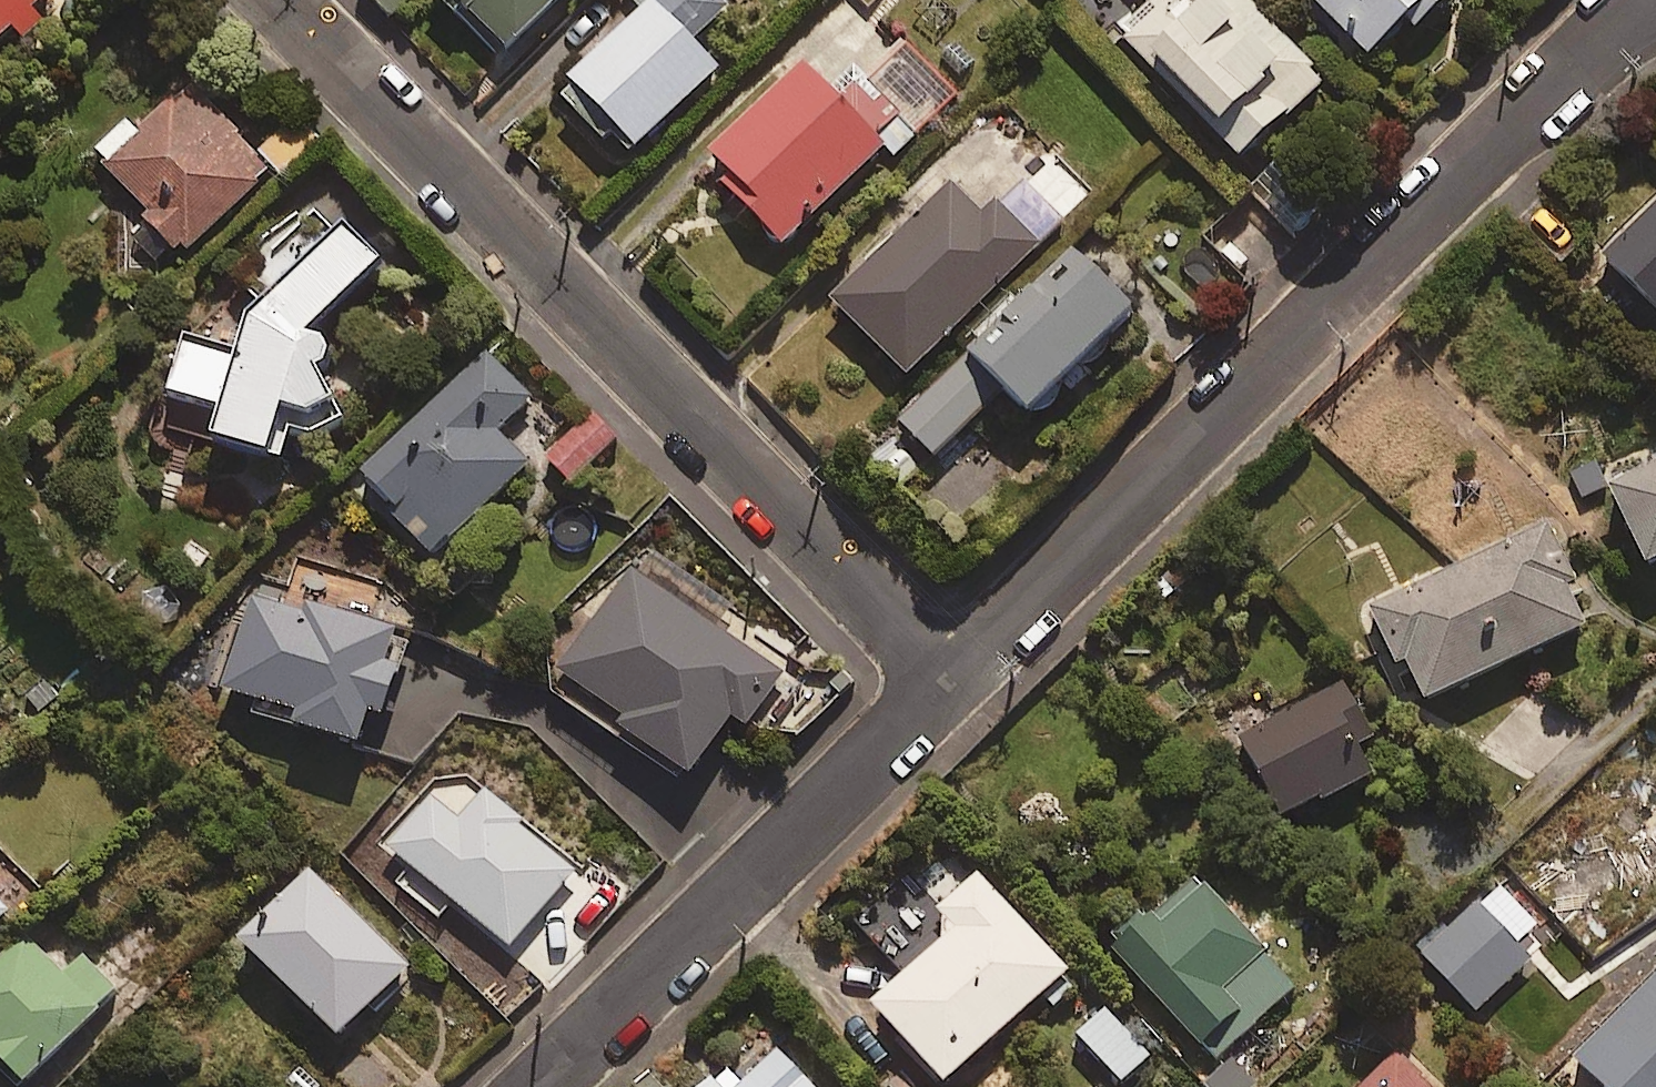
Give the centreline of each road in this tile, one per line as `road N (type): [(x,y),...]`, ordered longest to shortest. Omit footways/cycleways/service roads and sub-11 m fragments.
road 1 (residential): [(1655,8),(955,673)]
road 2 (residential): [(287,0),(955,673)]
road 3 (residential): [(955,673),(549,1086)]

